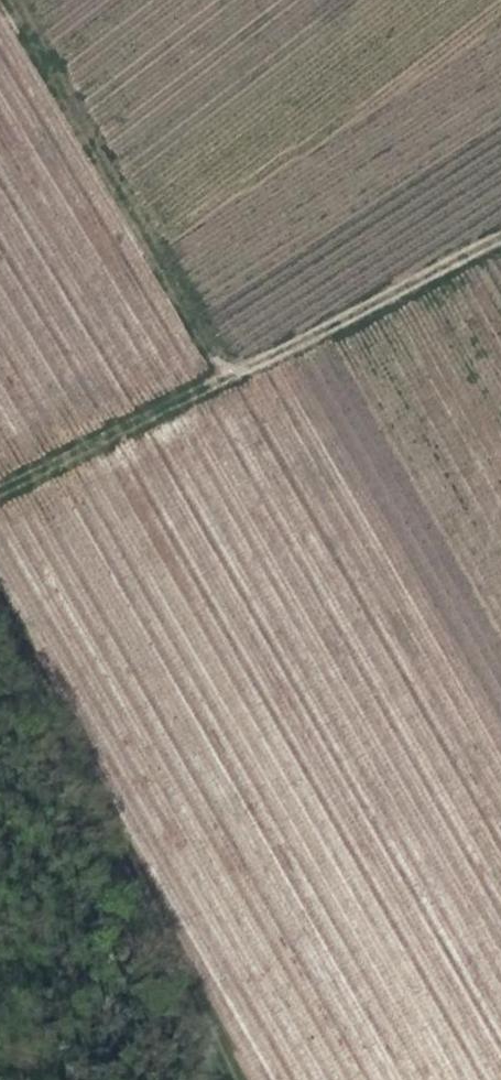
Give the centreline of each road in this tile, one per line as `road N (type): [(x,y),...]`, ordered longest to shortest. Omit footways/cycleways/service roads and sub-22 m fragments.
road 1 (track): [(0,492),(500,240)]
road 2 (track): [(235,1079),(0,609)]

